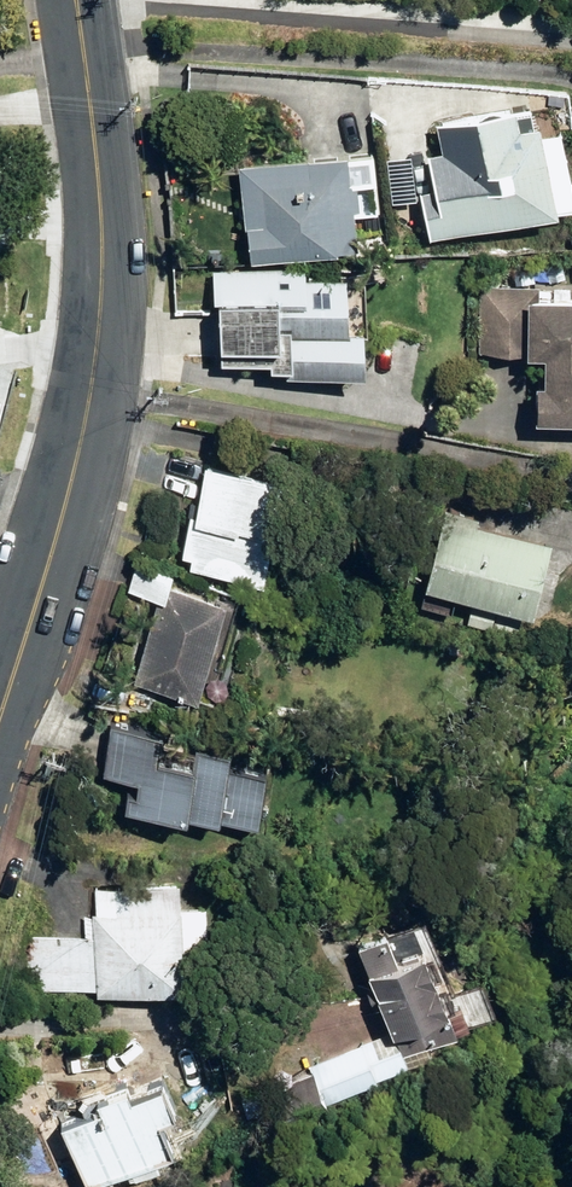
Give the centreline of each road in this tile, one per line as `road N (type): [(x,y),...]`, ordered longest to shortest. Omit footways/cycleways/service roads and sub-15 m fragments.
road 1 (secondary): [(78,0),(95,121),(97,366),(88,429),(0,720)]

